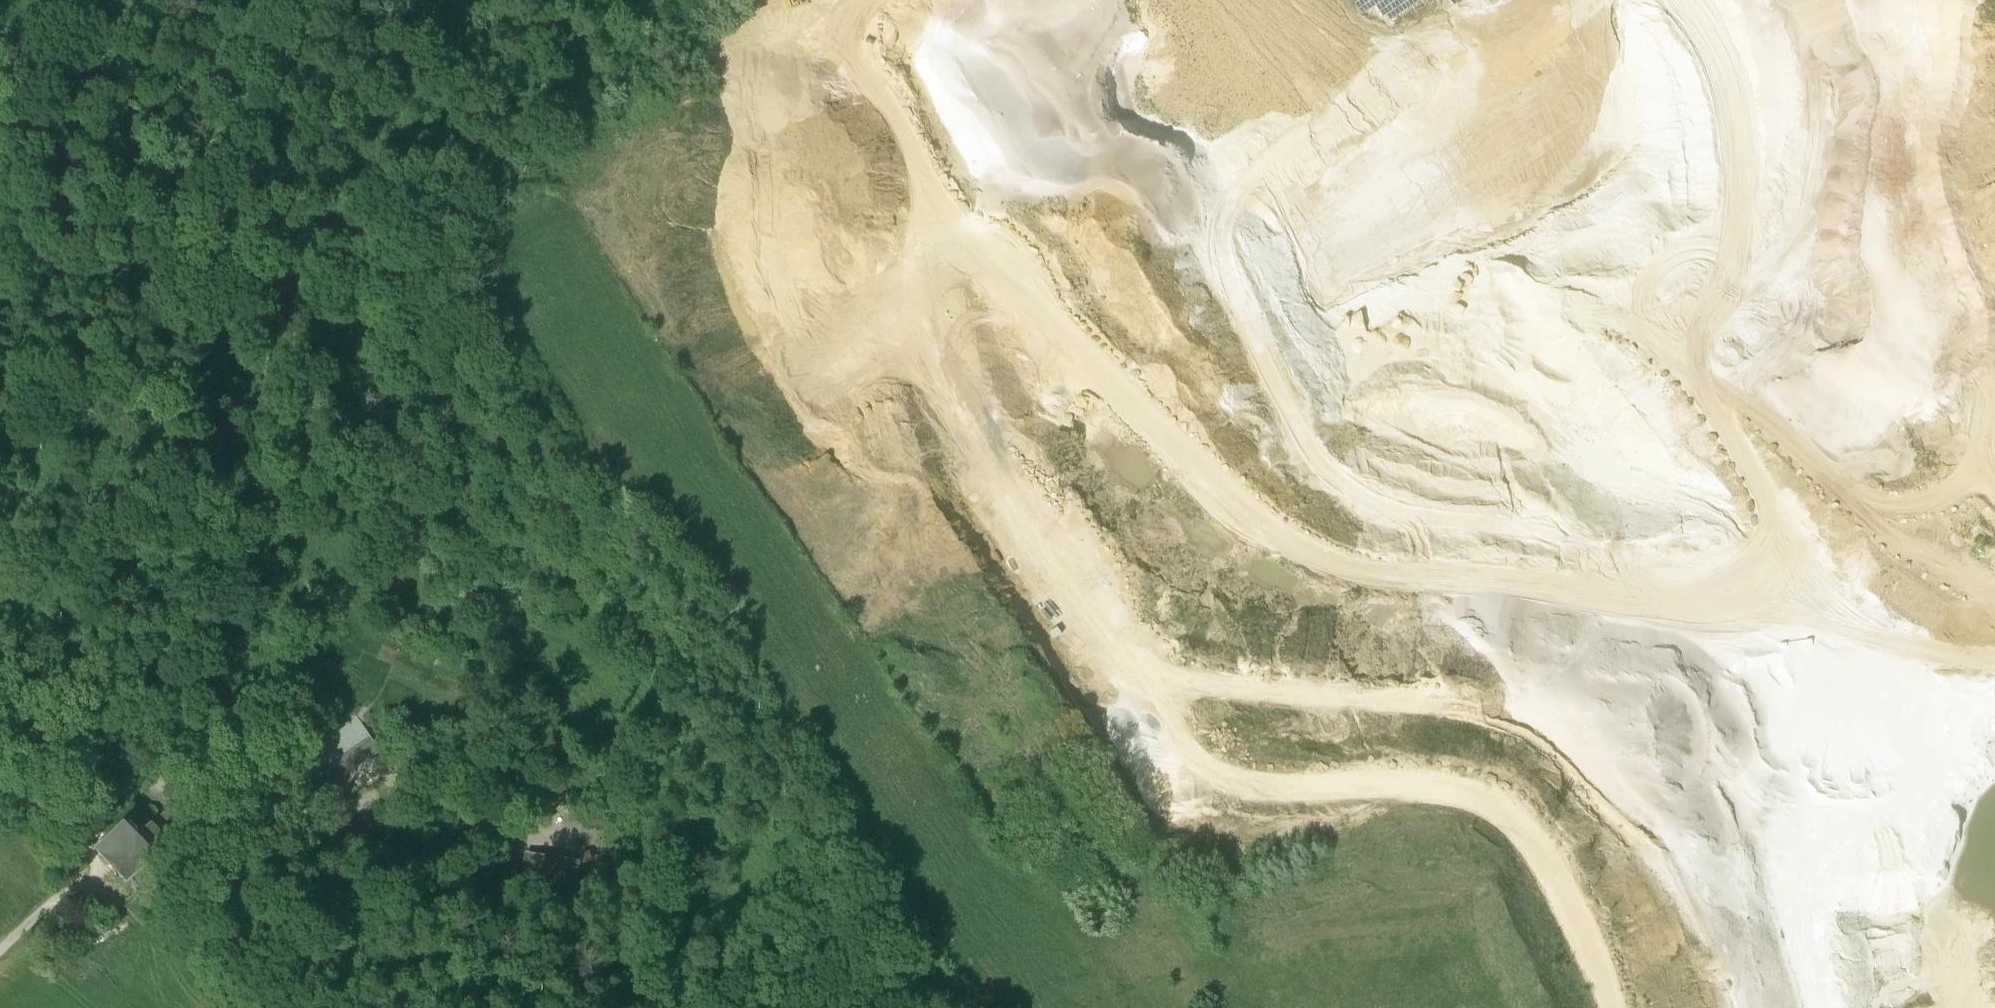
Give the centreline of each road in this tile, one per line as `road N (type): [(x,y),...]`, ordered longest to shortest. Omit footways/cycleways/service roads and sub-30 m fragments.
road 1 (track): [(525,831),(349,794),(289,817),(229,822)]
road 2 (track): [(229,822),(174,808),(126,818),(0,679)]
road 3 (track): [(0,957),(75,897),(99,894),(145,915)]
road 4 (track): [(145,915),(186,946),(238,1007)]

